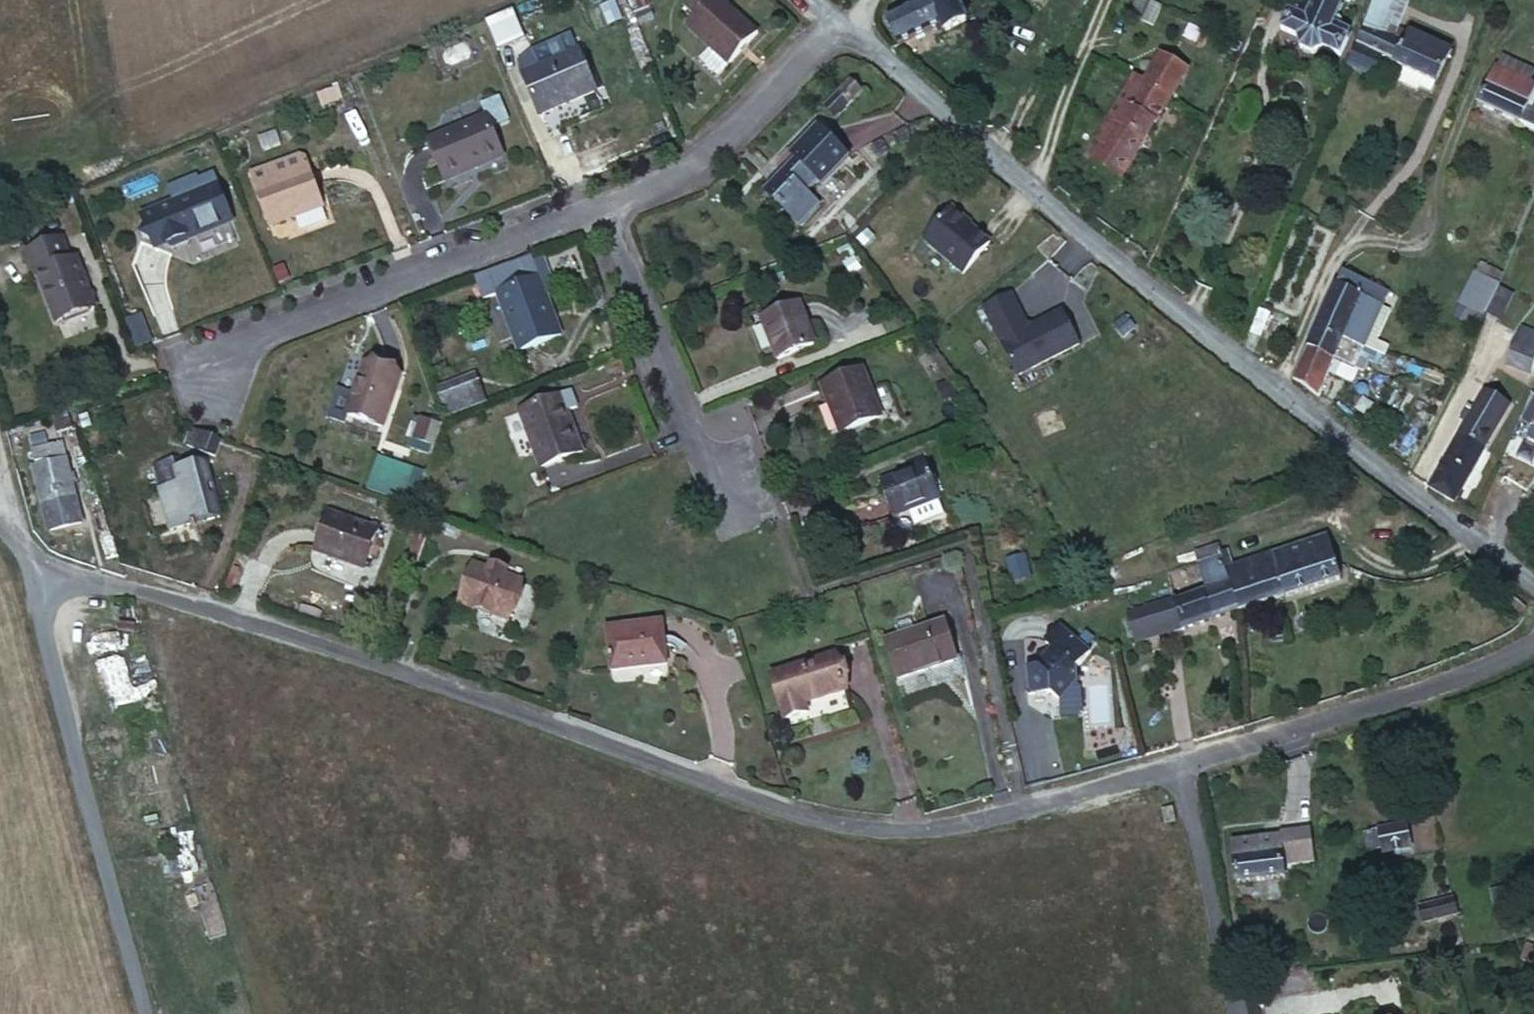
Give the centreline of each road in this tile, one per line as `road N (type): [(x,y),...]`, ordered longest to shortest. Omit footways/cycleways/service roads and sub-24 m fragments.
road 1 (residential): [(1179,767),(906,834),(831,826),(102,583),(38,590)]
road 2 (residential): [(838,30),(1190,329),(1533,590)]
road 3 (unclassified): [(38,590),(141,1013)]
road 4 (residential): [(599,209),(225,364)]
road 5 (residential): [(1533,651),(1179,767)]
road 6 (residential): [(599,209),(704,471),(733,498)]
road 7 (residential): [(838,30),(686,173),(599,209)]
road 8 (residential): [(1179,767),(1229,1013)]

